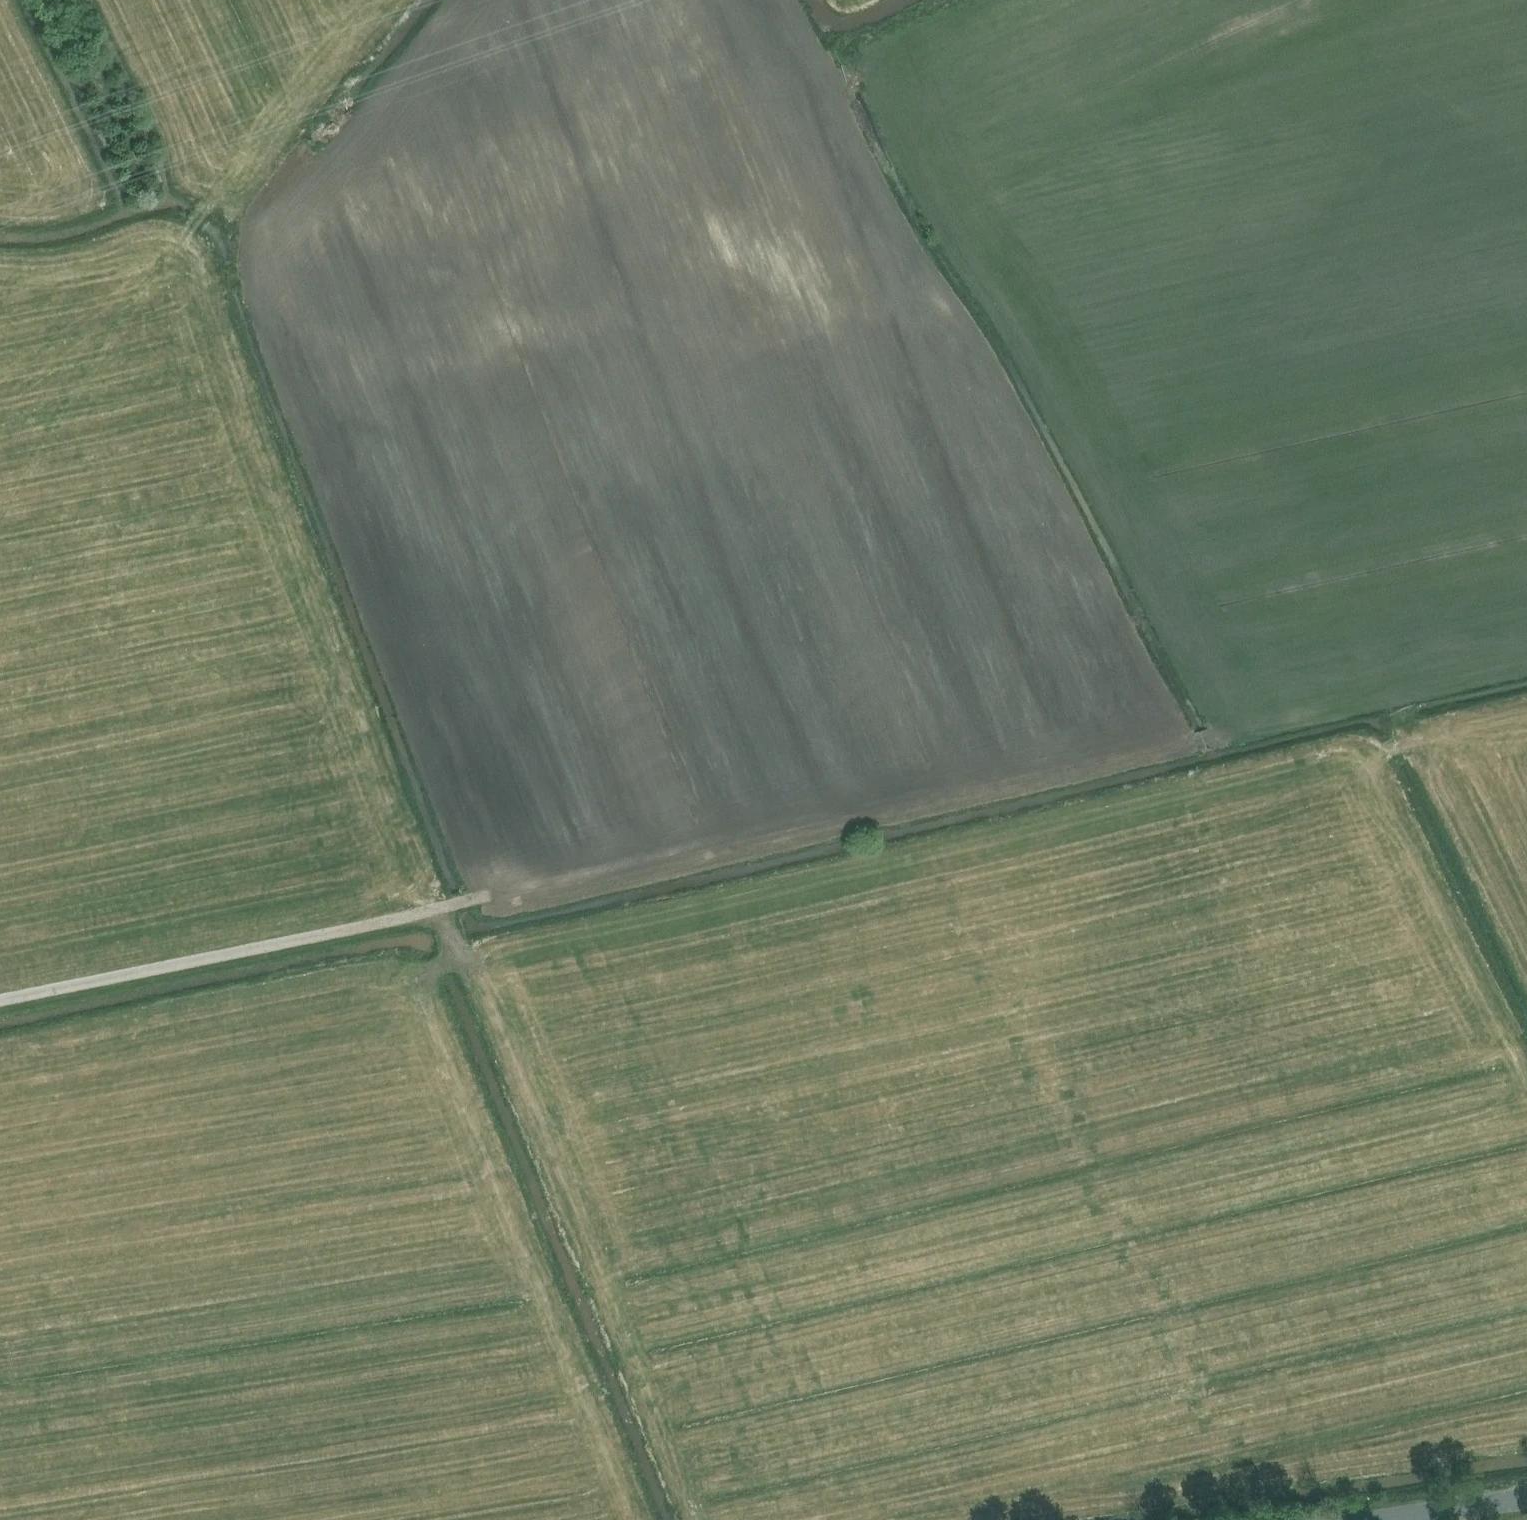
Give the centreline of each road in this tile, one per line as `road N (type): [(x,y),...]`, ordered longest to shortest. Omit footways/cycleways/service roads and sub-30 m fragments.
road 1 (tertiary): [(1380,1519),(1526,1498)]

